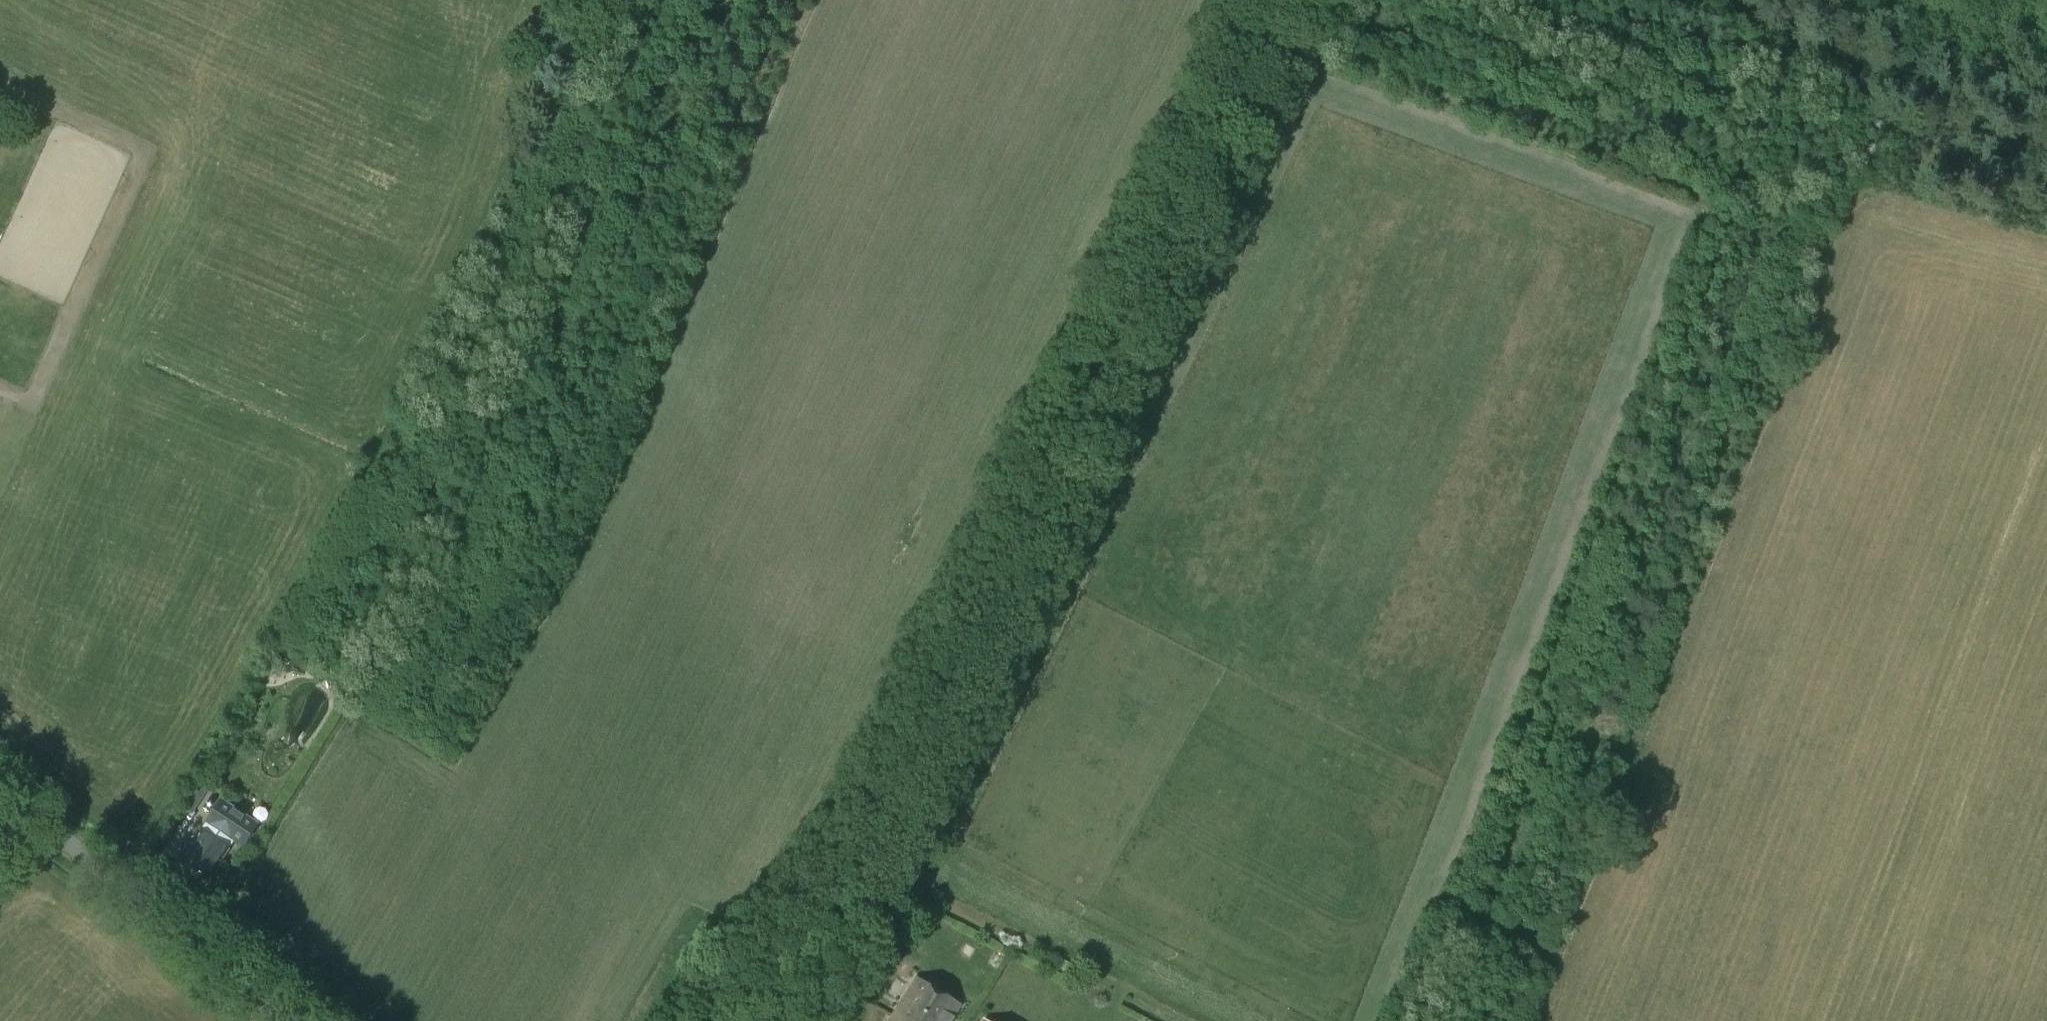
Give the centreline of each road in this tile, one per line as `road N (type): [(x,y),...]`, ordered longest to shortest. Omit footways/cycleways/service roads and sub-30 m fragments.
road 1 (unclassified): [(723,1020),(849,866),(1267,0)]
road 2 (unclassified): [(283,1020),(27,810)]

